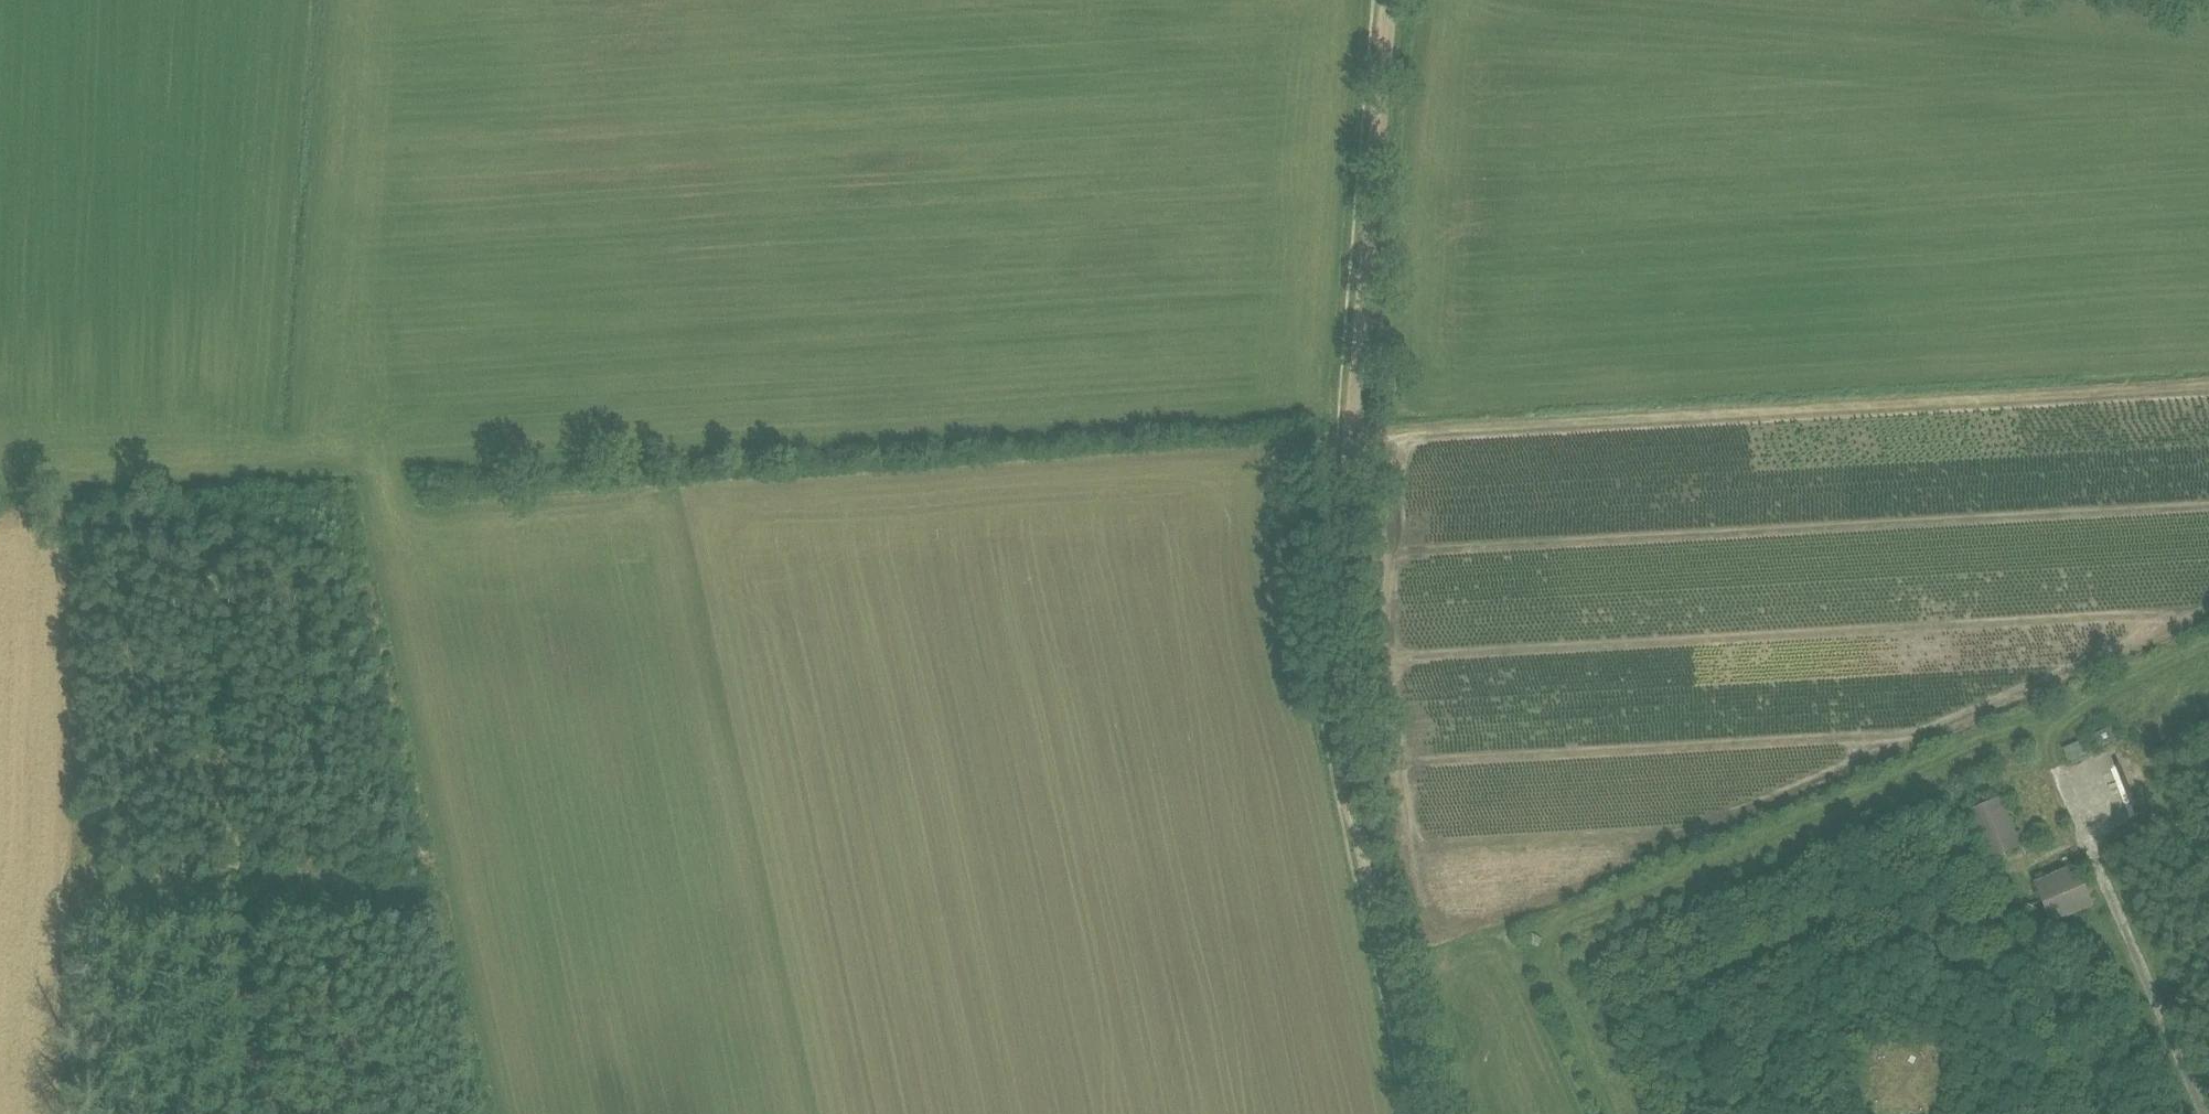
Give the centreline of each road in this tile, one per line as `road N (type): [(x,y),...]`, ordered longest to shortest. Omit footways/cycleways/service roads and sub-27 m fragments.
road 1 (track): [(1426,1113),(1336,702),(1388,0)]

